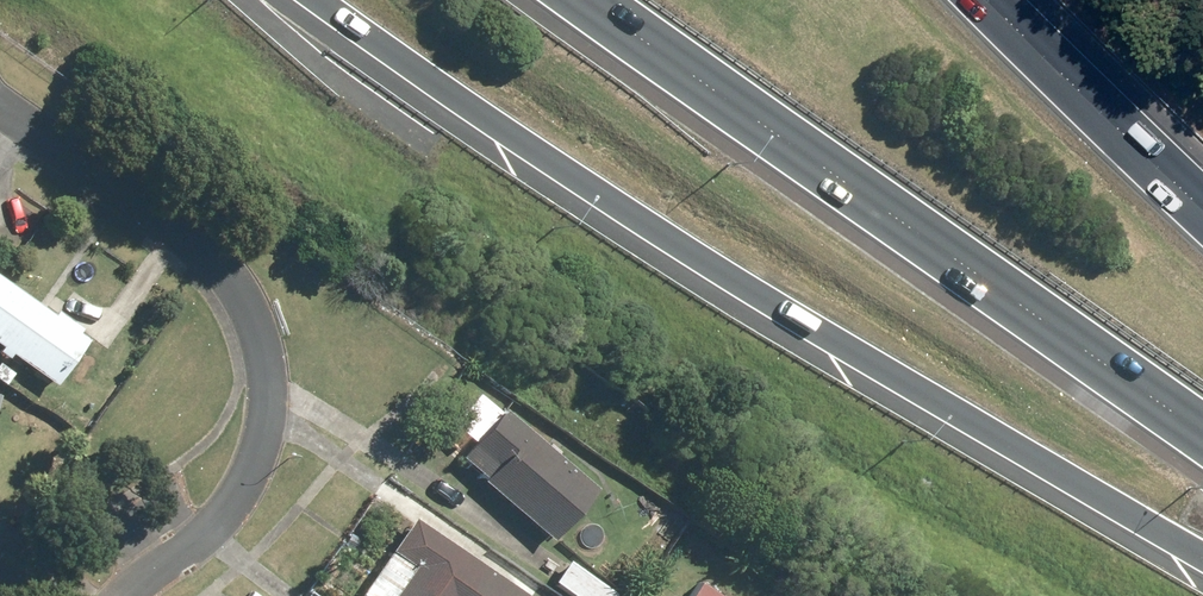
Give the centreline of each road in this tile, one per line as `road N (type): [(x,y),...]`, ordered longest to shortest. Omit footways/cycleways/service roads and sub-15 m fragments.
road 1 (motorway): [(1202,556),(652,229),(307,0)]
road 2 (motorway): [(1202,426),(599,0)]
road 3 (residential): [(0,97),(193,231),(231,278),(257,340),(265,435),(228,515),(128,595)]
road 4 (motorway): [(1017,0),(1202,185)]

